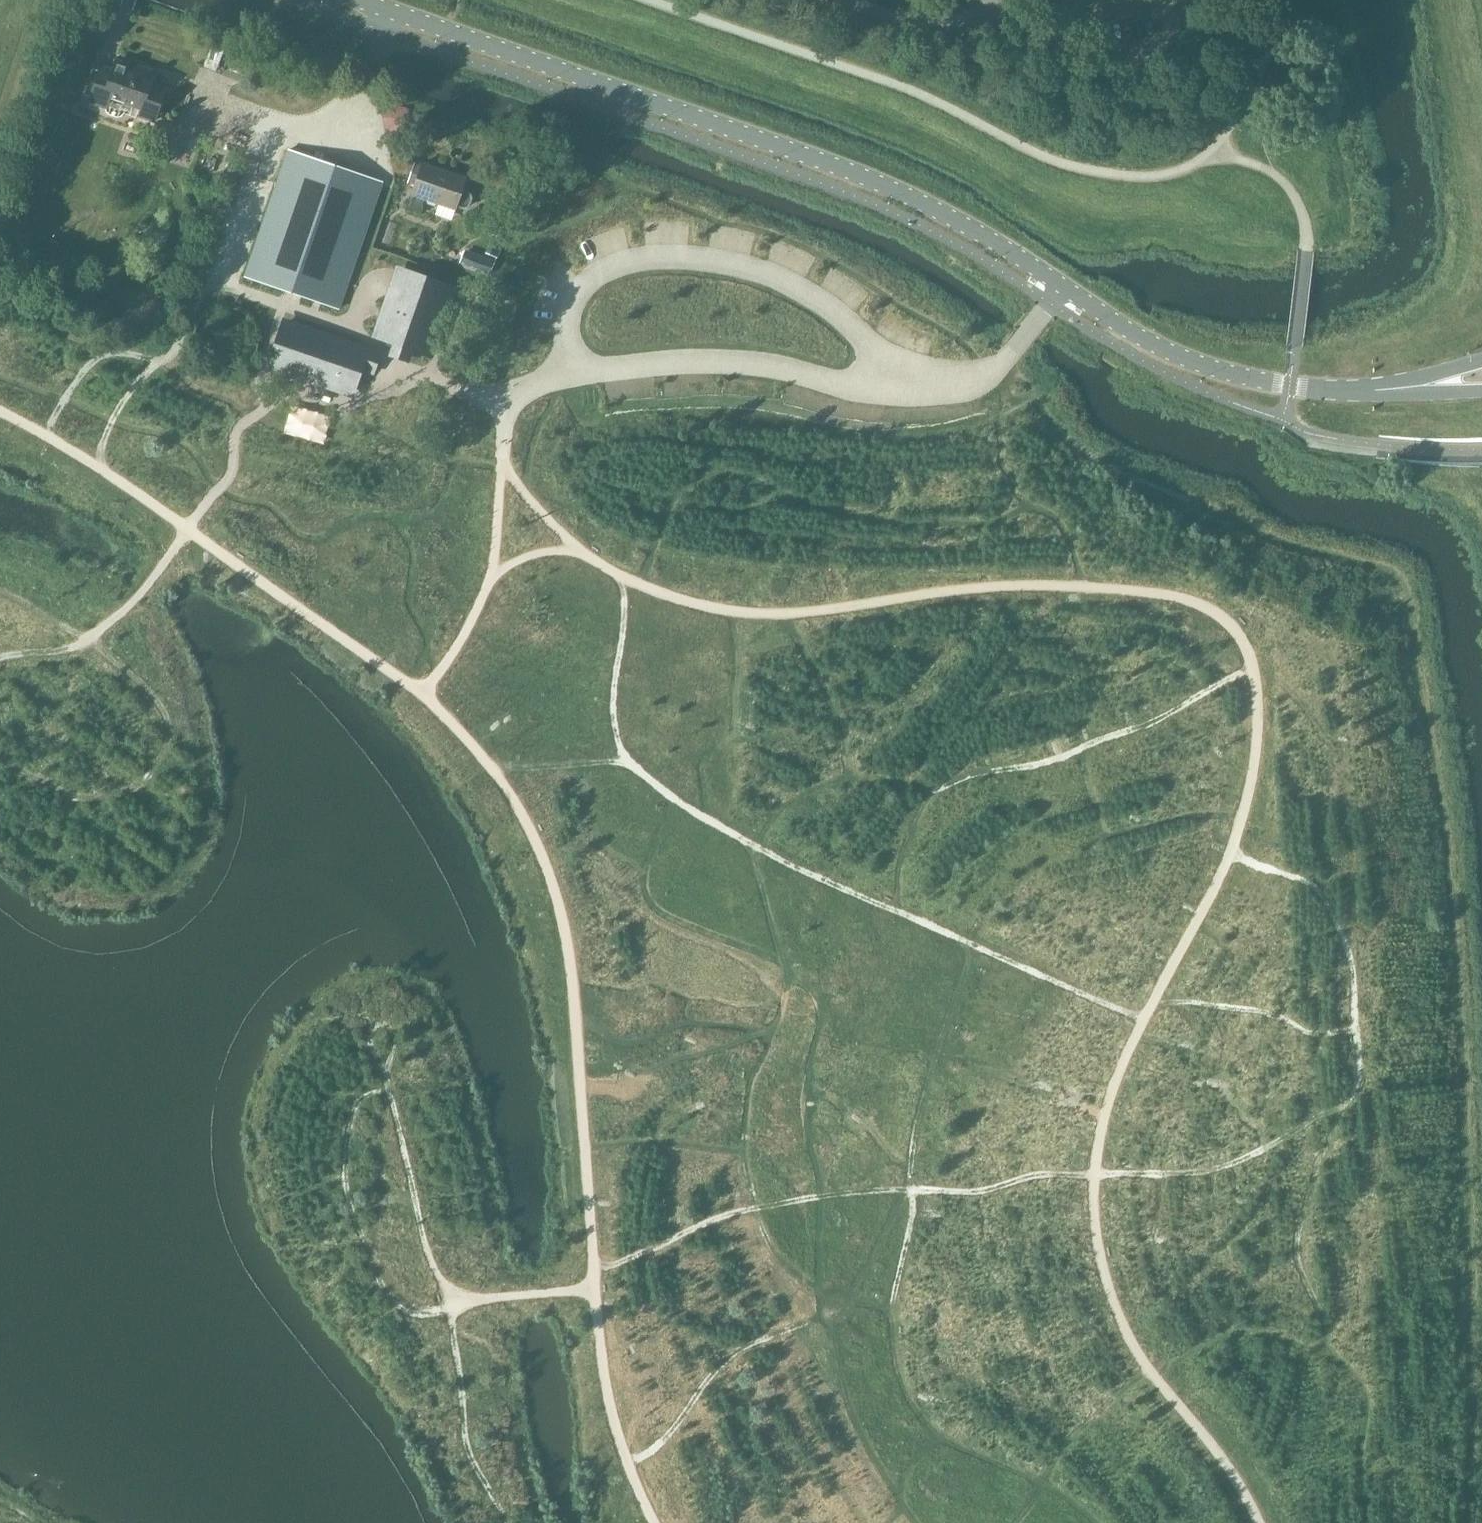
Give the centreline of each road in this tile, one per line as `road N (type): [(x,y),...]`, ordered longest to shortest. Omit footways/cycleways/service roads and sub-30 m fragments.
road 1 (tertiary): [(1291,385),(1237,376),(1155,346),(936,209),(875,182),(359,0)]
road 2 (tertiary): [(1291,385),(1373,389),(1481,378)]
road 3 (unclassified): [(993,0),(962,19),(920,23),(841,0)]

